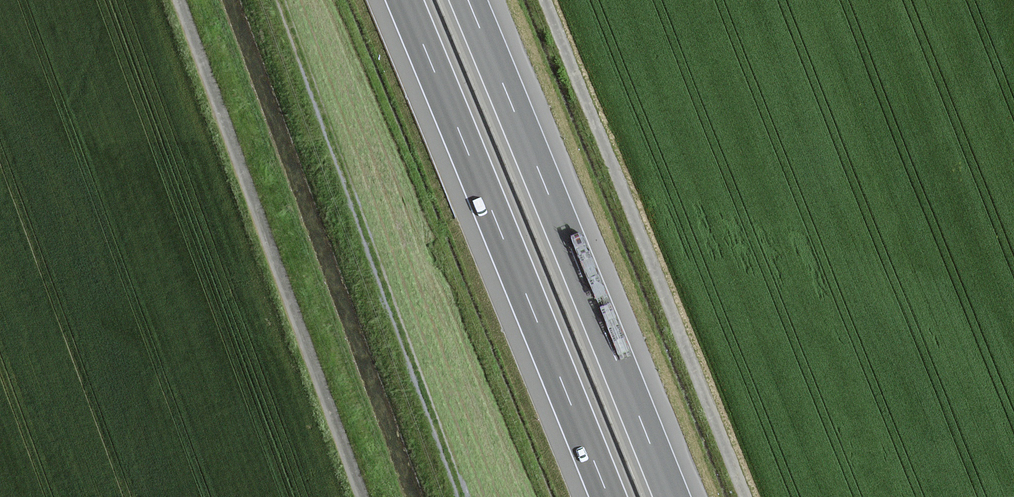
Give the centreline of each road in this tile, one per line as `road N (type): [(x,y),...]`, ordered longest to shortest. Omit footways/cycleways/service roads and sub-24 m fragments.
road 1 (motorway): [(404,0),(608,496)]
road 2 (motorway): [(672,496),(469,0)]
road 3 (unclassified): [(745,496),(544,0)]
road 4 (unclassified): [(363,496),(179,0)]
road 5 (track): [(461,496),(278,0)]

